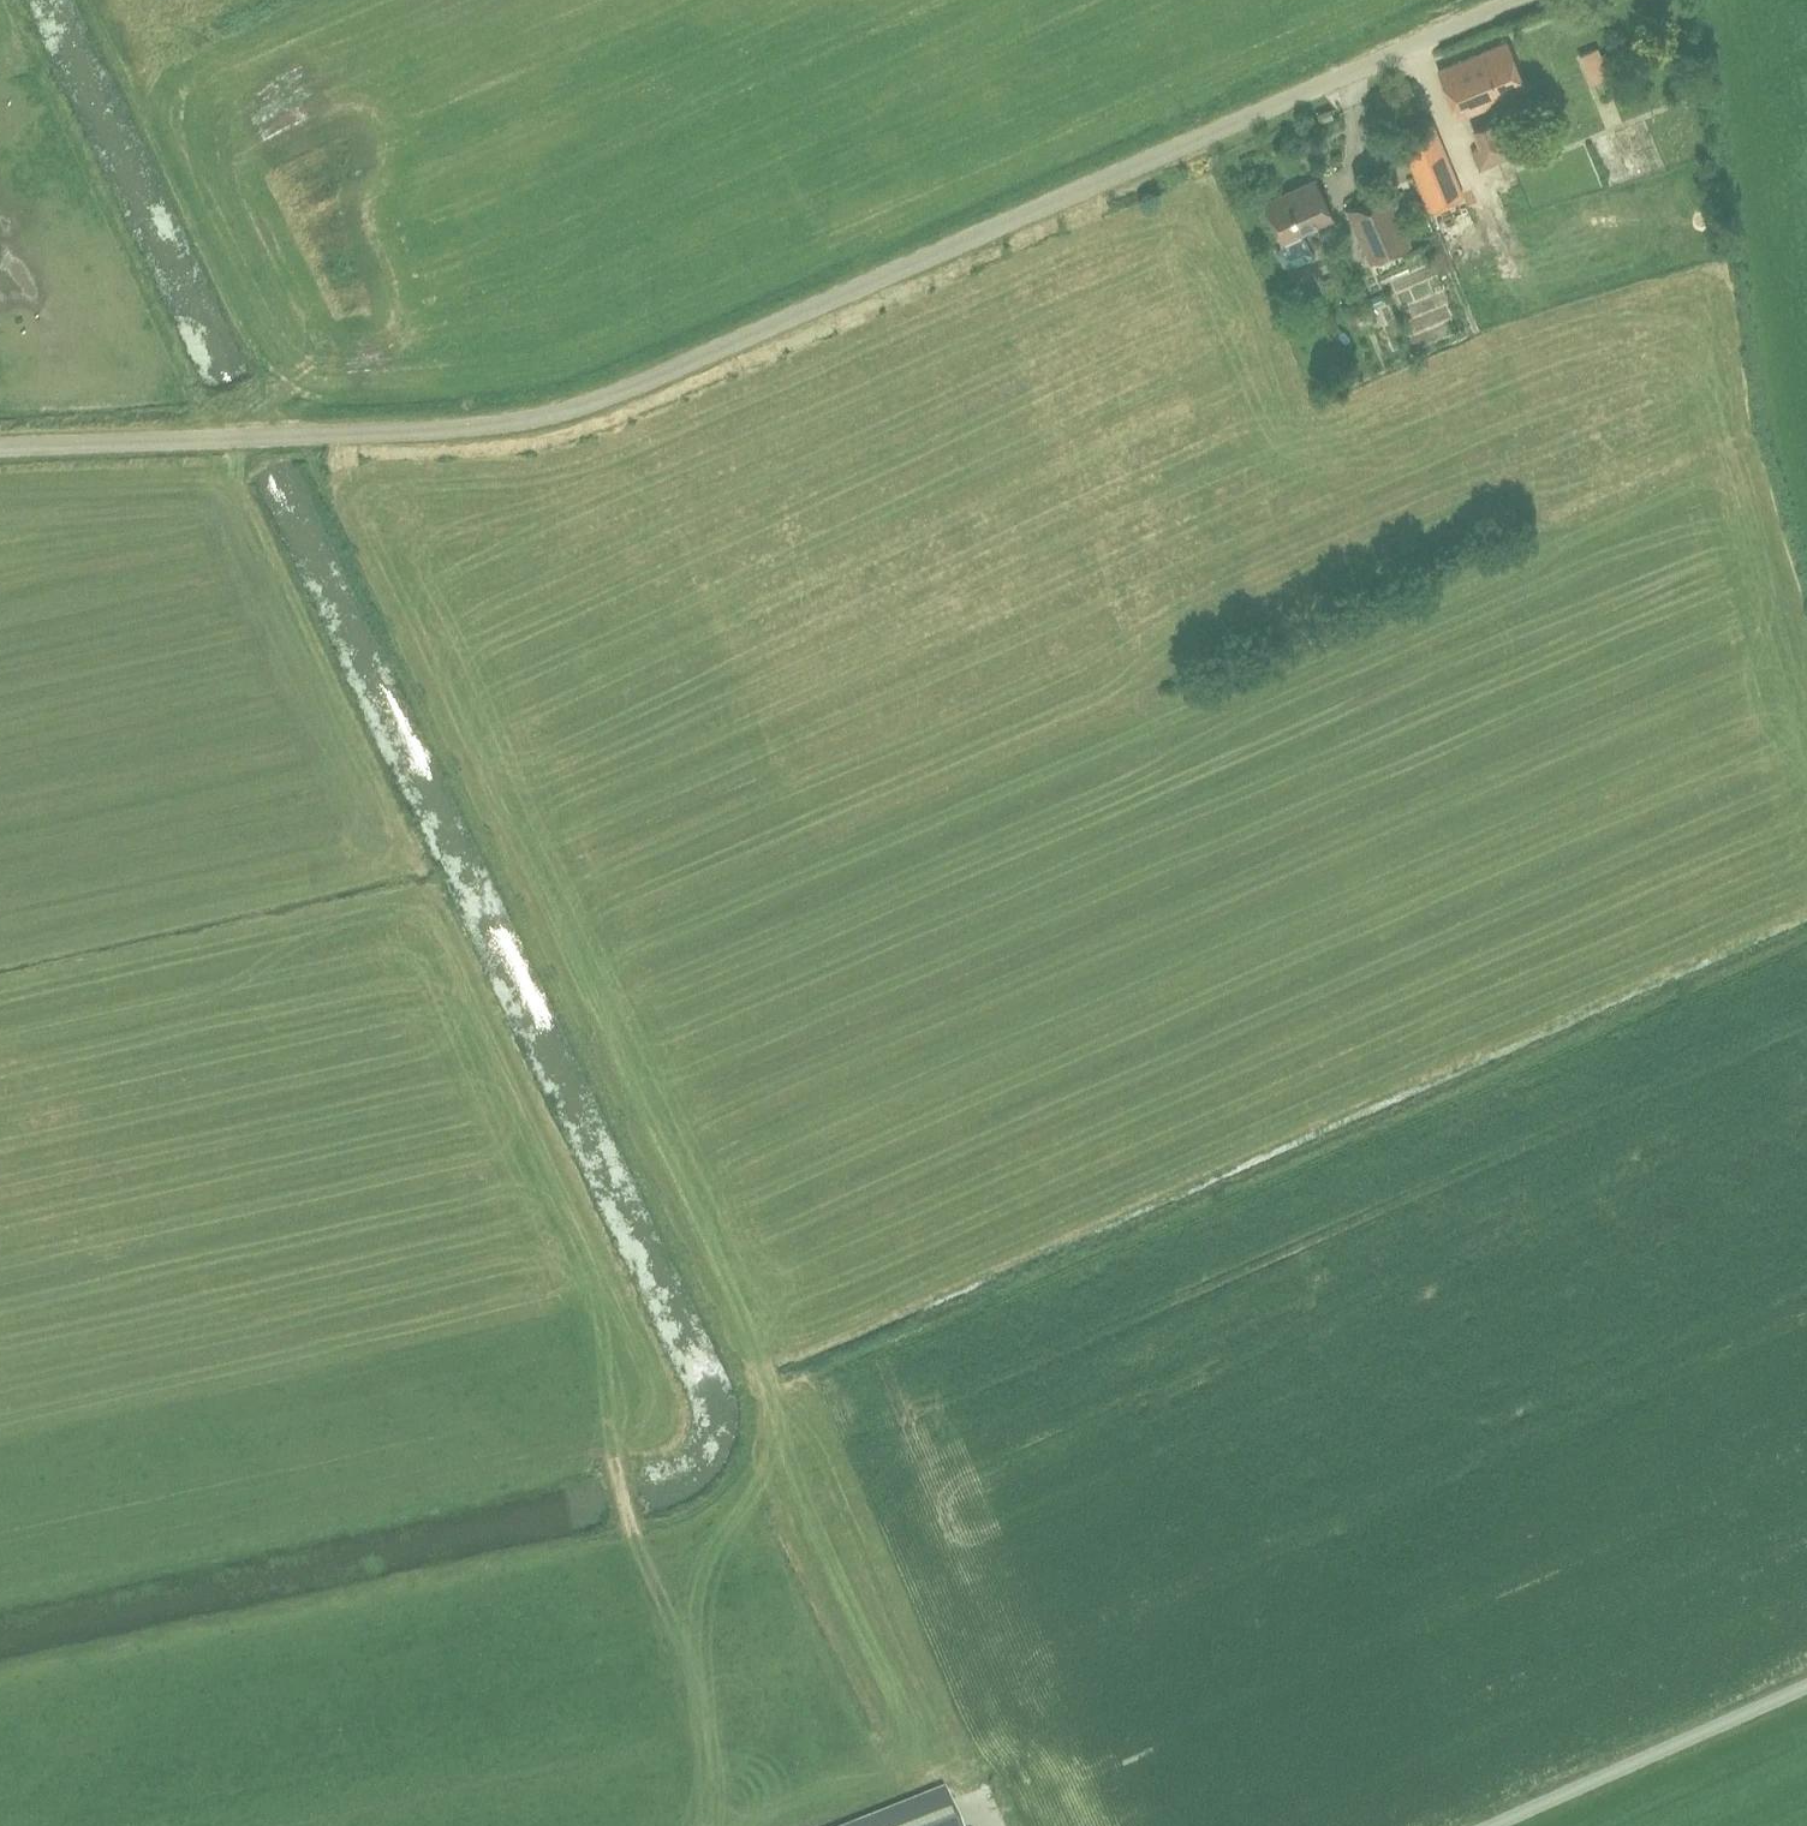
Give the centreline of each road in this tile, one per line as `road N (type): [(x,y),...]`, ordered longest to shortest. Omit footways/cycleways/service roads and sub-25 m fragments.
road 1 (unclassified): [(0,448),(426,432),(580,406),(1519,0)]

